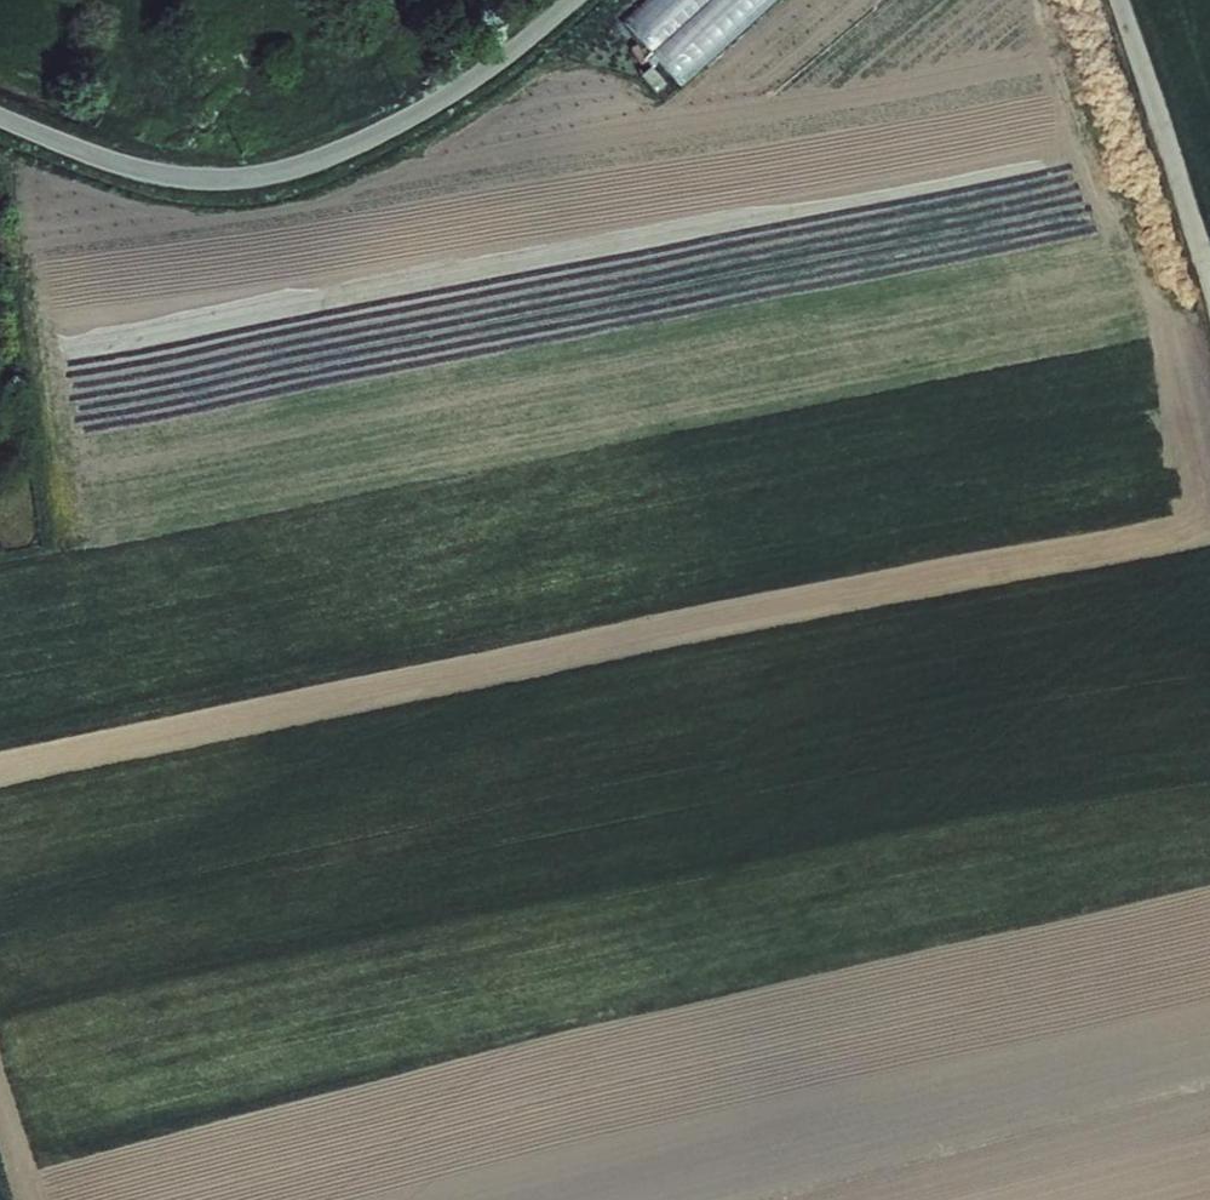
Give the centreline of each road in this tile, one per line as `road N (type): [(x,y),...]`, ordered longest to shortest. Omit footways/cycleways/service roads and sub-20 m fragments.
road 1 (unclassified): [(0,116),(150,173),(261,174),(355,144),(423,107),(571,0)]
road 2 (unclassified): [(1209,286),(1118,0)]

